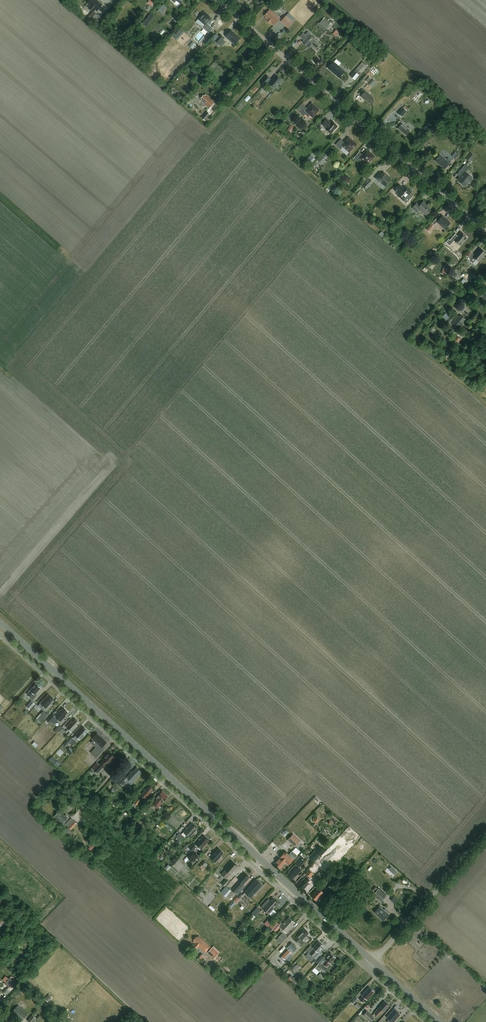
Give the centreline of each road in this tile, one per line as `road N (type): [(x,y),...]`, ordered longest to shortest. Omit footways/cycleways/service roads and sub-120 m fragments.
road 1 (secondary): [(373,962),(0,622)]
road 2 (unclassified): [(368,969),(0,635)]
road 3 (unclassified): [(485,228),(222,0)]
road 4 (unclassified): [(373,962),(485,834)]

